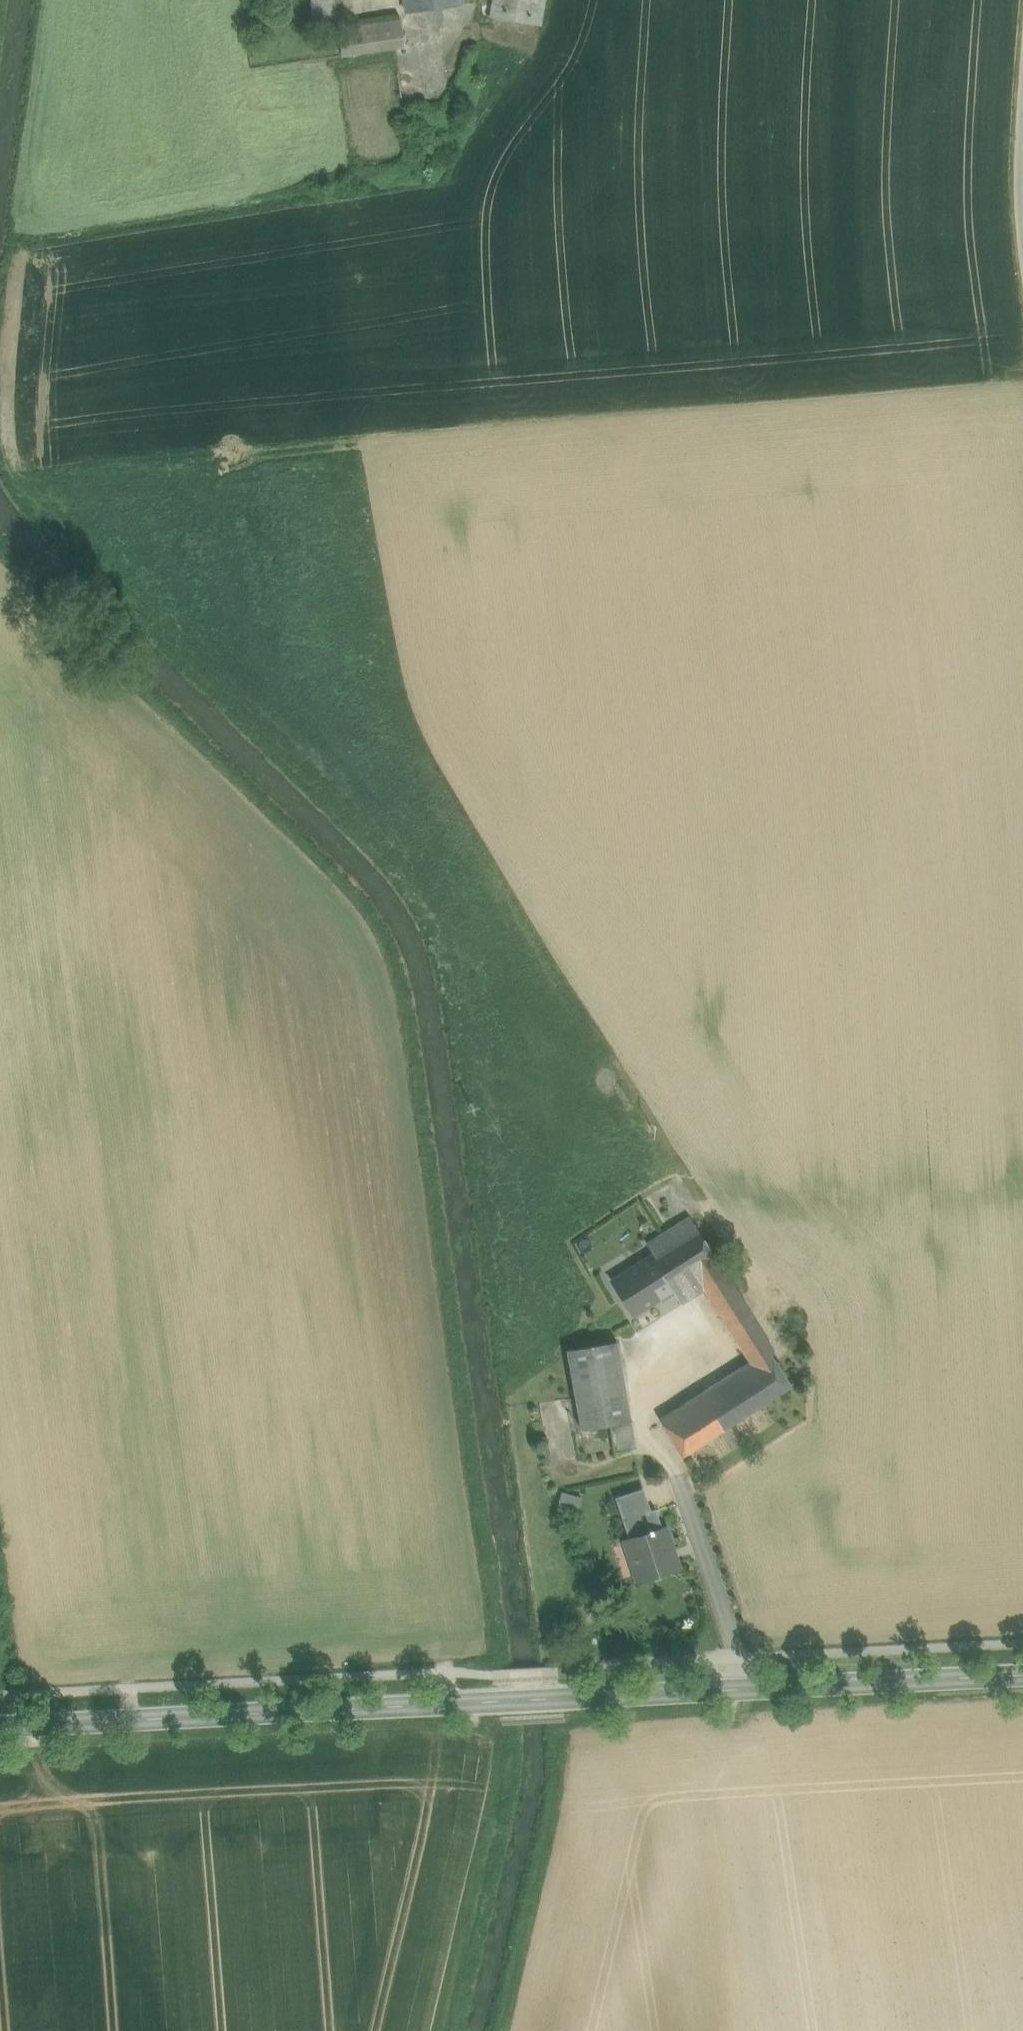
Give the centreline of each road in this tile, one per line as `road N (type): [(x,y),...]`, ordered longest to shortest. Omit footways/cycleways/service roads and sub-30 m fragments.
road 1 (tertiary): [(0,1727),(1022,1675)]

